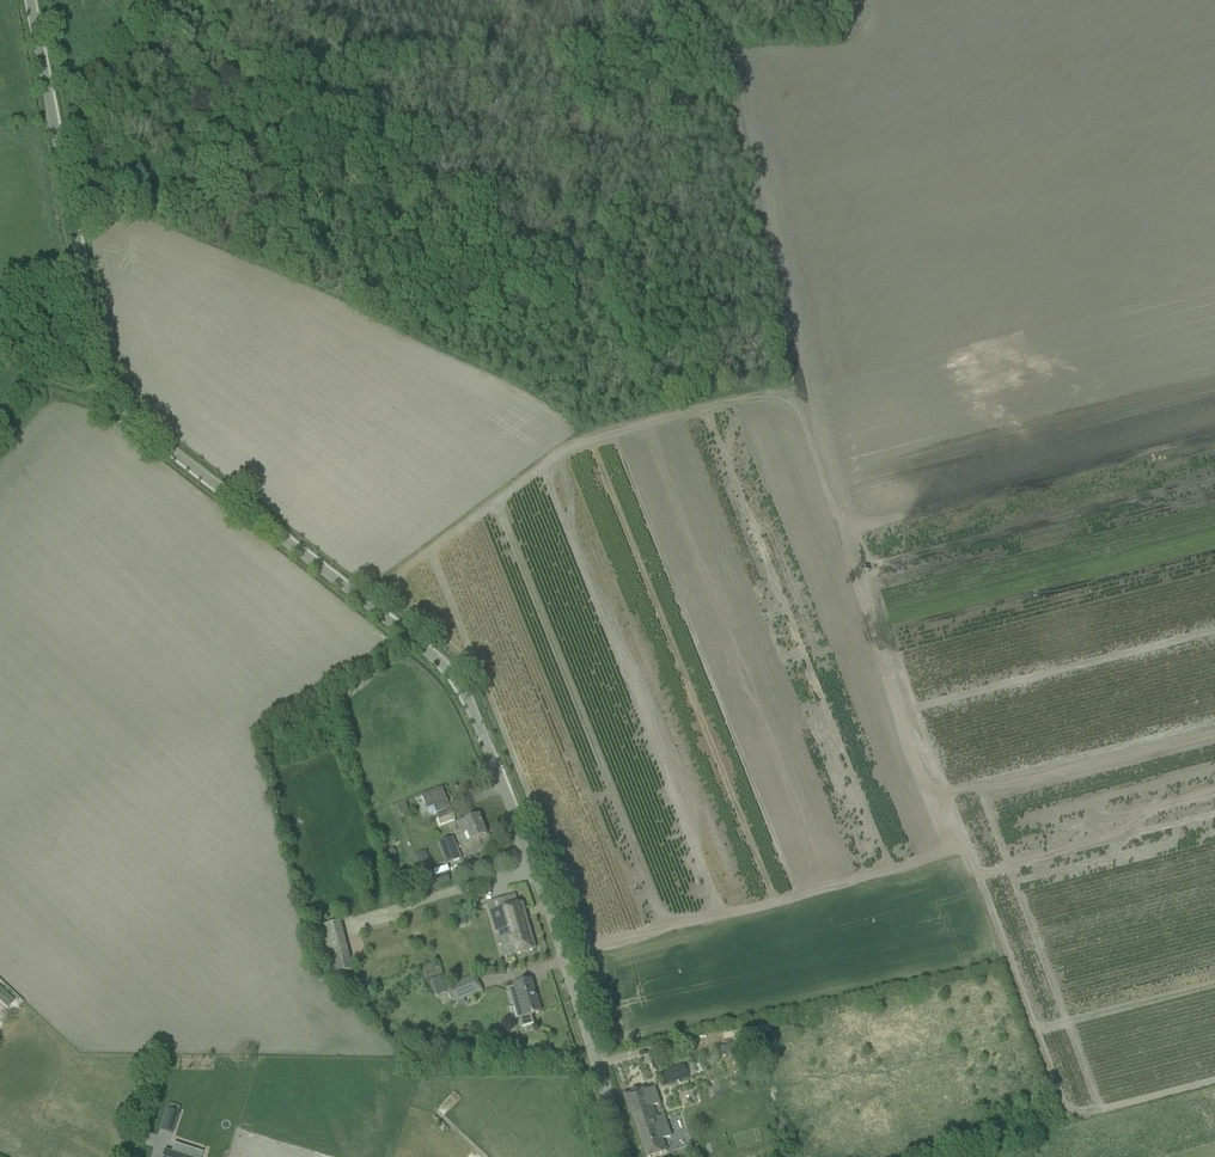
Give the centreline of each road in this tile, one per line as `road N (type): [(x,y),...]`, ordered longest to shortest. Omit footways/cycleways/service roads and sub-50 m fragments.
road 1 (tertiary): [(625,1156),(539,873),(466,703),(431,654),(137,424),(114,396),(28,0)]
road 2 (track): [(587,949),(429,552),(569,444),(764,390)]
road 3 (track): [(1214,1081),(1086,1114),(1059,1101),(860,569)]
road 4 (track): [(962,852),(564,955)]
road 5 (track): [(860,569),(1214,478)]
road 6 (track): [(764,390),(789,394),(802,416),(860,569)]
road 7 (track): [(429,552),(397,579),(397,603),(474,664)]

